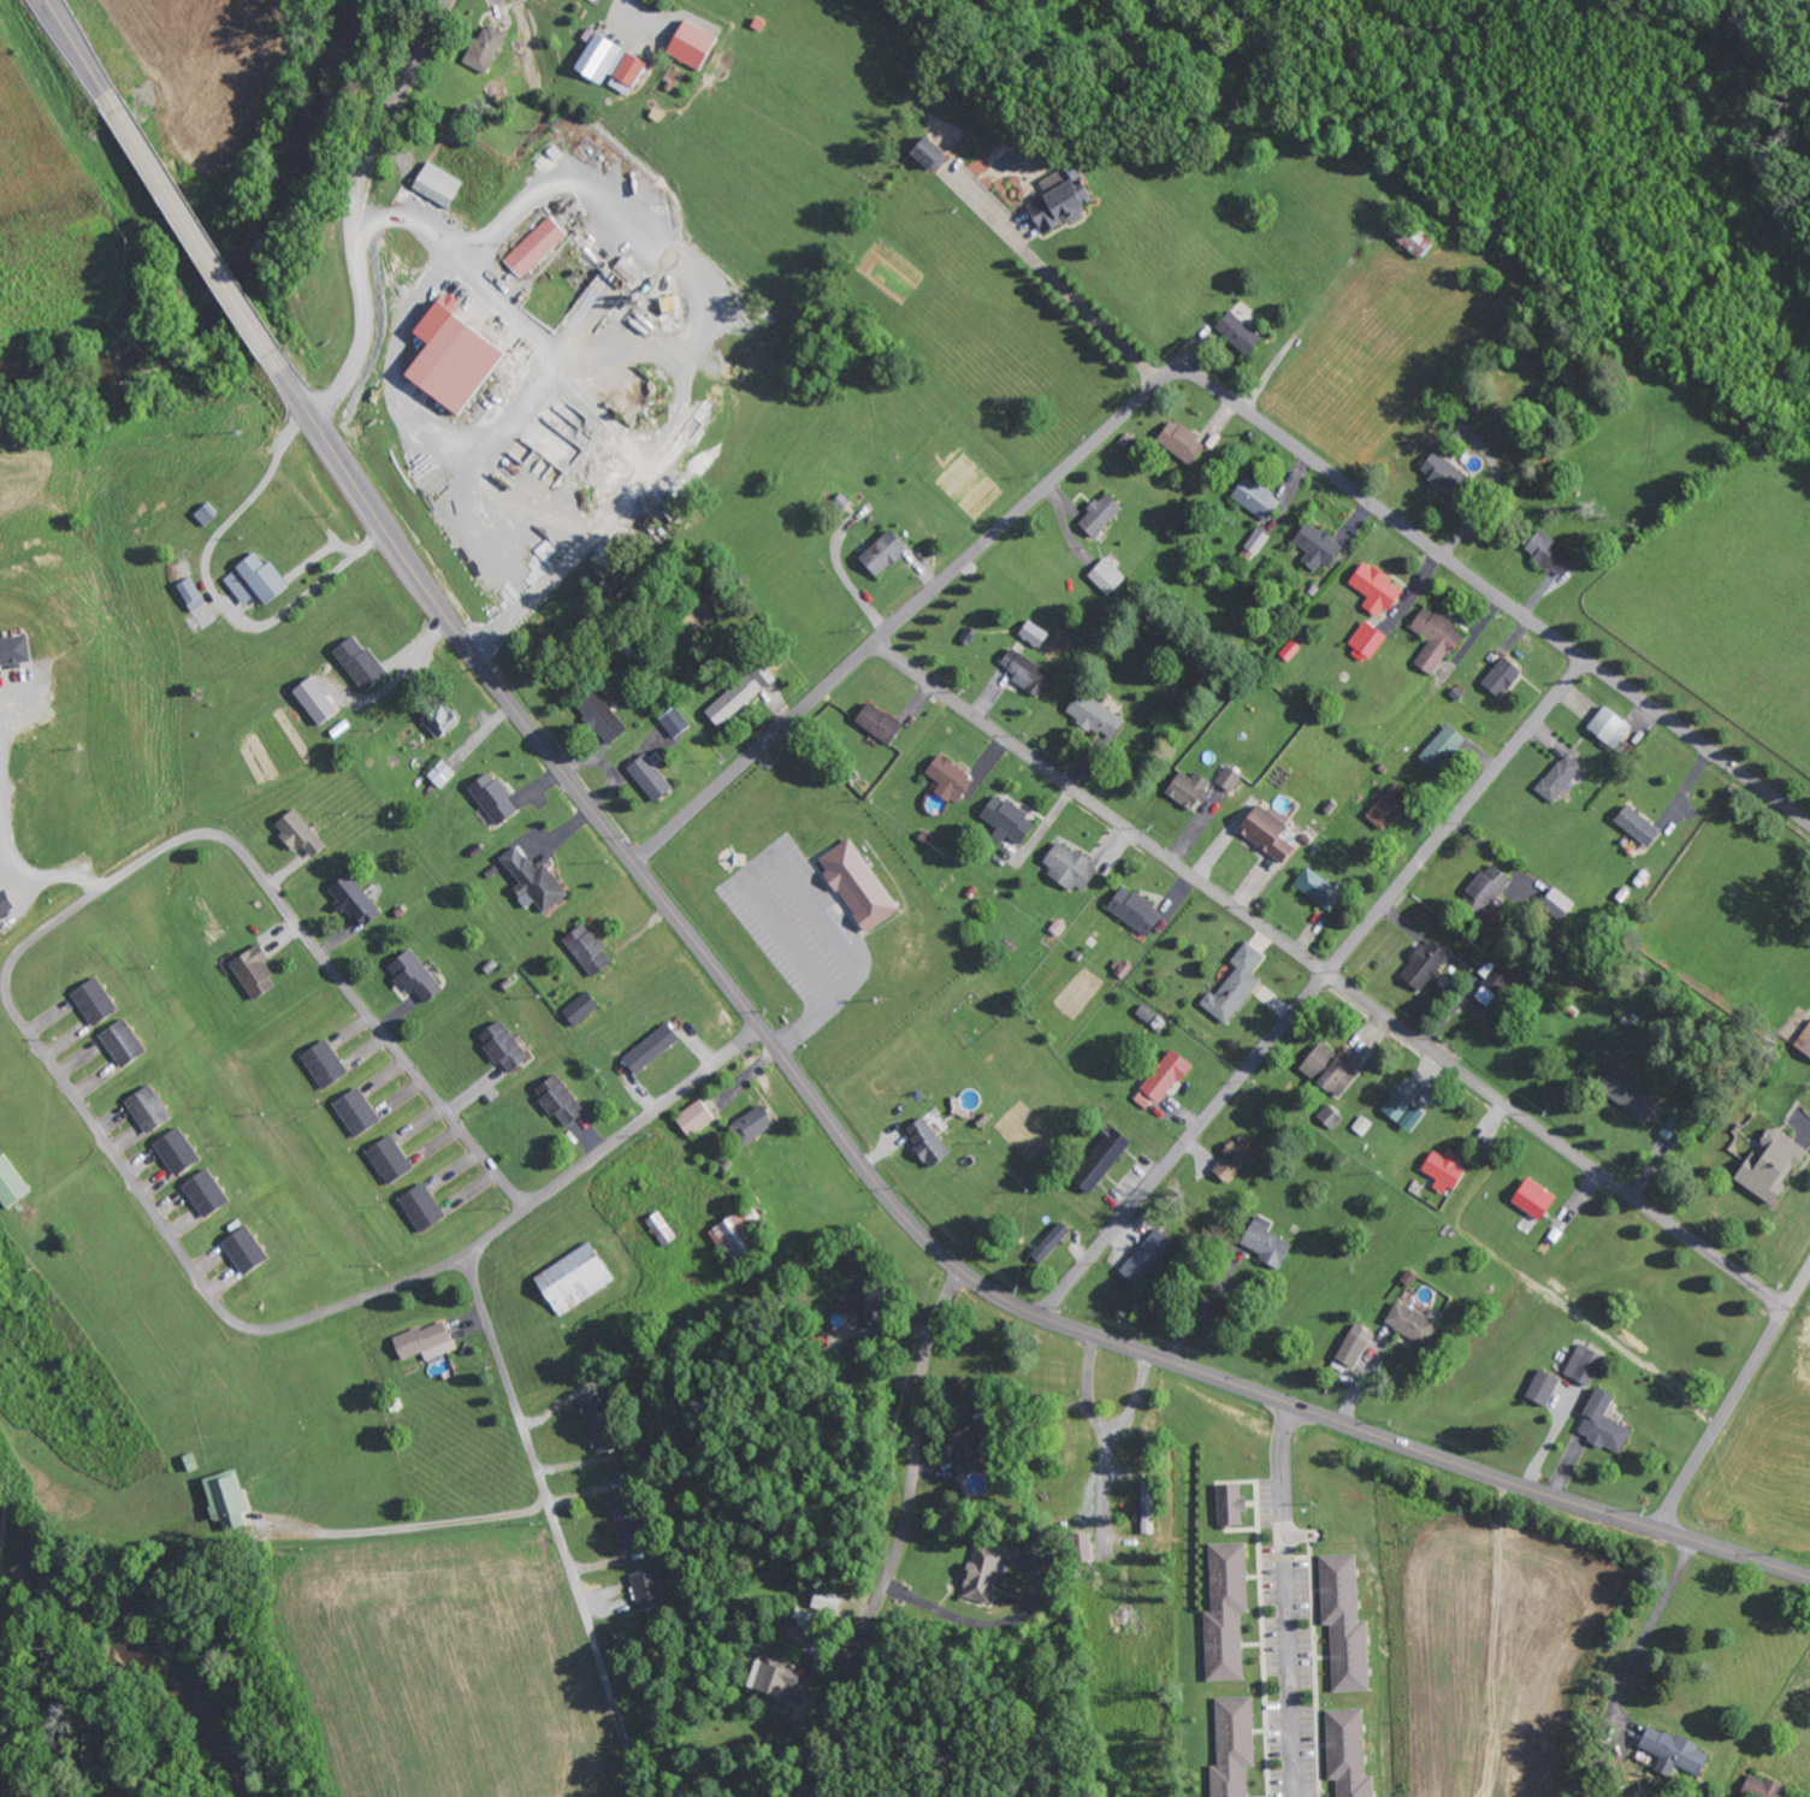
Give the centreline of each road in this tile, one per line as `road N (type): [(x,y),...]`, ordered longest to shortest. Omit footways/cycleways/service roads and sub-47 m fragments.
road 1 (tertiary): [(1809,1581),(1039,1318),(957,1269),(879,1187),(489,678),(315,425)]
road 2 (residential): [(467,1251),(295,1324),(239,1324),(202,1287),(17,1016),(7,983),(18,952),(177,839),(206,832),(226,838),(526,1208)]
road 3 (residential): [(1786,1304),(876,640)]
road 4 (residential): [(1039,1318),(1585,661)]
road 5 (residential): [(1809,823),(1203,380),(1177,373),(1160,382)]
road 6 (residential): [(1160,382),(631,861)]
road 7 (residential): [(467,1251),(636,1796)]
road 8 (residential): [(957,1269),(922,1370),(907,1519),(841,1685),(816,1796)]
road 9 (residential): [(315,425),(350,373),(363,335),(357,212),(367,162),(446,0)]
road 10 (residential): [(1295,1796),(1282,1474),(1293,1406)]
road 11 (residential): [(758,1027),(467,1251)]
road 12 (tertiary): [(48,0),(218,270)]
road 13 (track): [(1473,1796),(1495,1479)]
road 14 (residential): [(1652,1530),(1809,1262)]
road 15 (tertiary): [(315,425),(218,270)]

